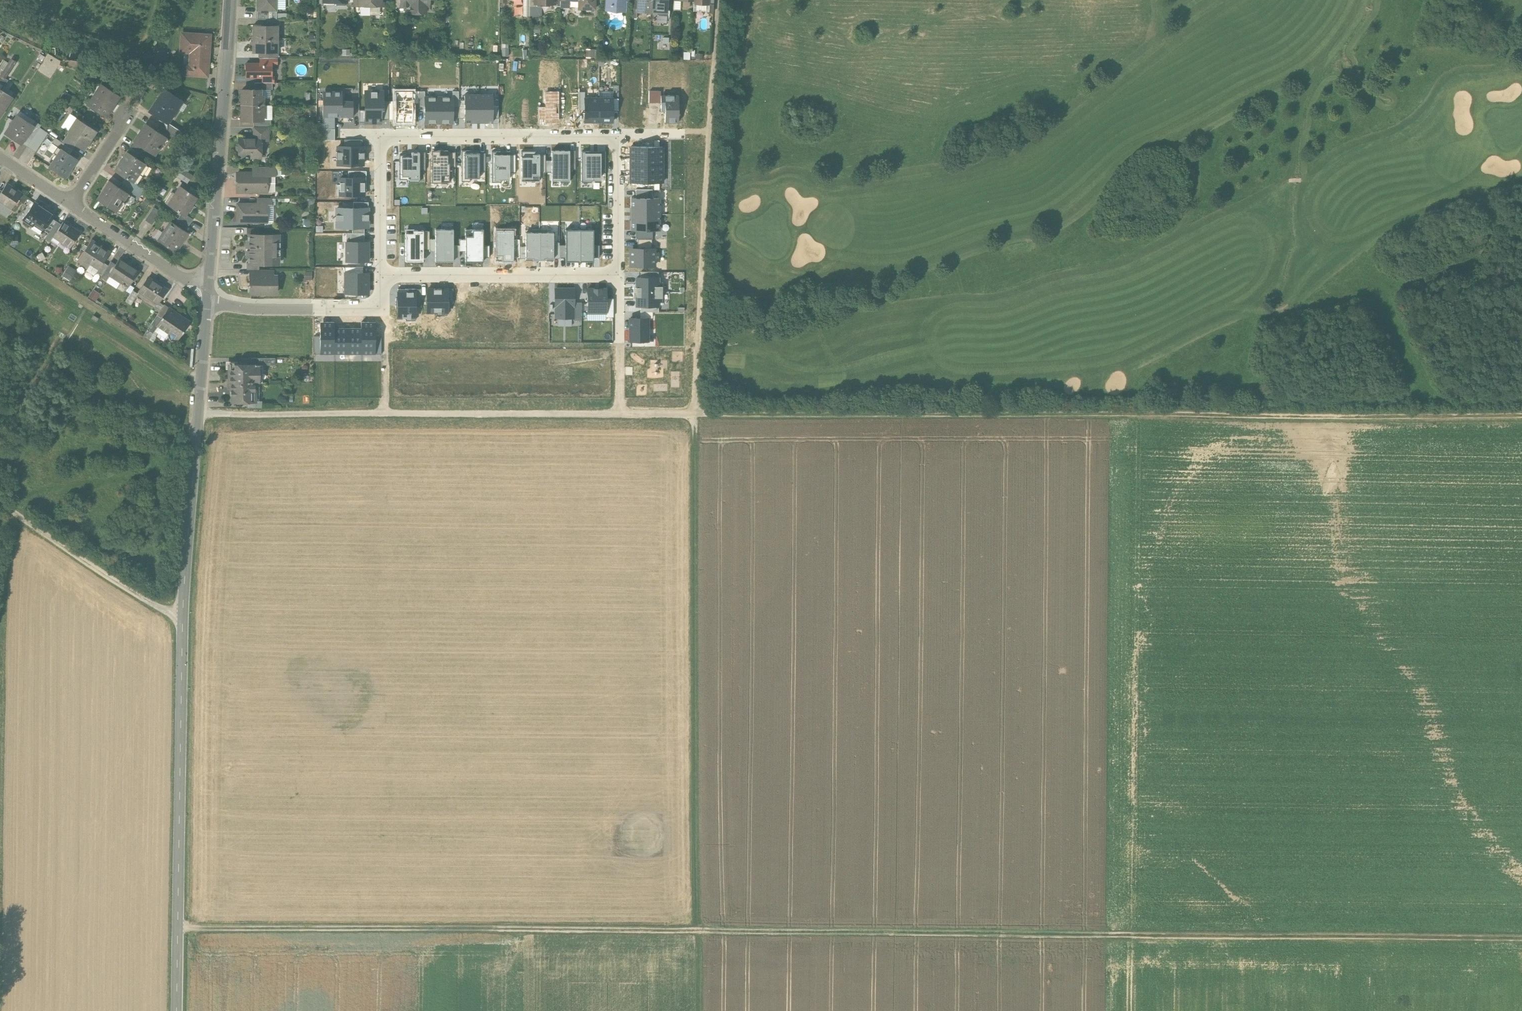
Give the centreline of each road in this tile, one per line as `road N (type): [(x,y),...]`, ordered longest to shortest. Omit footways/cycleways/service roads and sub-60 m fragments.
road 1 (track): [(1521,940),(177,929)]
road 2 (track): [(1521,413),(695,415),(719,0)]
road 3 (track): [(199,415),(695,415),(700,1010)]
road 4 (tertiary): [(176,1010),(183,617),(208,296)]
road 5 (tertiary): [(208,296),(231,0)]
road 6 (residential): [(383,275),(618,277)]
road 7 (residential): [(384,135),(617,136)]
road 8 (track): [(0,503),(183,617)]
road 9 (residential): [(208,296),(250,305),(383,305)]
road 10 (residential): [(208,296),(70,204)]
road 11 (residential): [(617,136),(618,277)]
road 12 (residential): [(383,275),(384,135)]
road 13 (residential): [(618,277),(621,415)]

